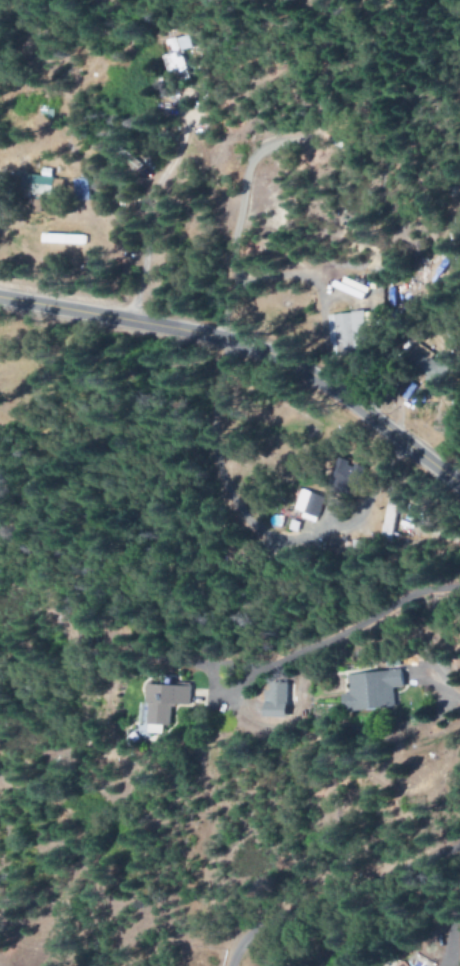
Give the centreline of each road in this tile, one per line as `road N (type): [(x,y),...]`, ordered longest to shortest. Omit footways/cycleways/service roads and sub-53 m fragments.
road 1 (residential): [(0,299),(265,354),(303,371),(459,487)]

